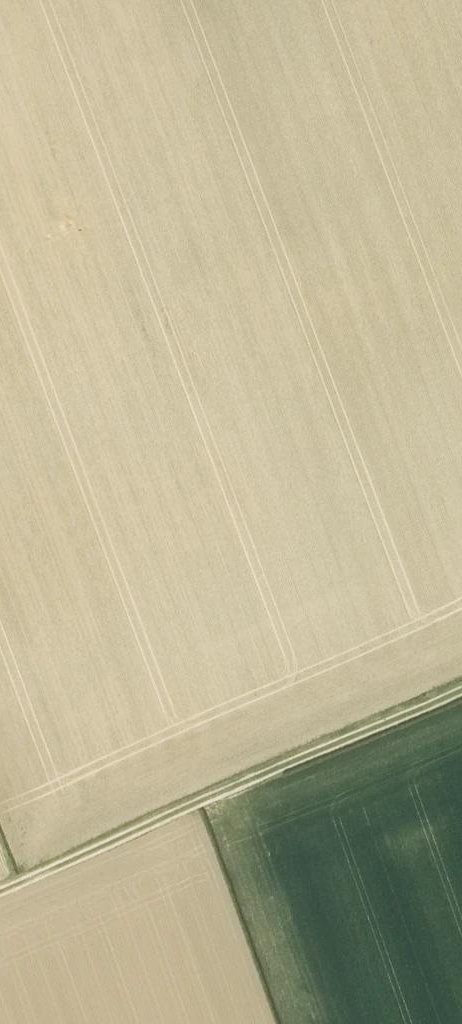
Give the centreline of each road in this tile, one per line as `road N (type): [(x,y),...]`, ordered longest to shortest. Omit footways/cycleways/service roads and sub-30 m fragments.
road 1 (track): [(0,890),(461,690)]

